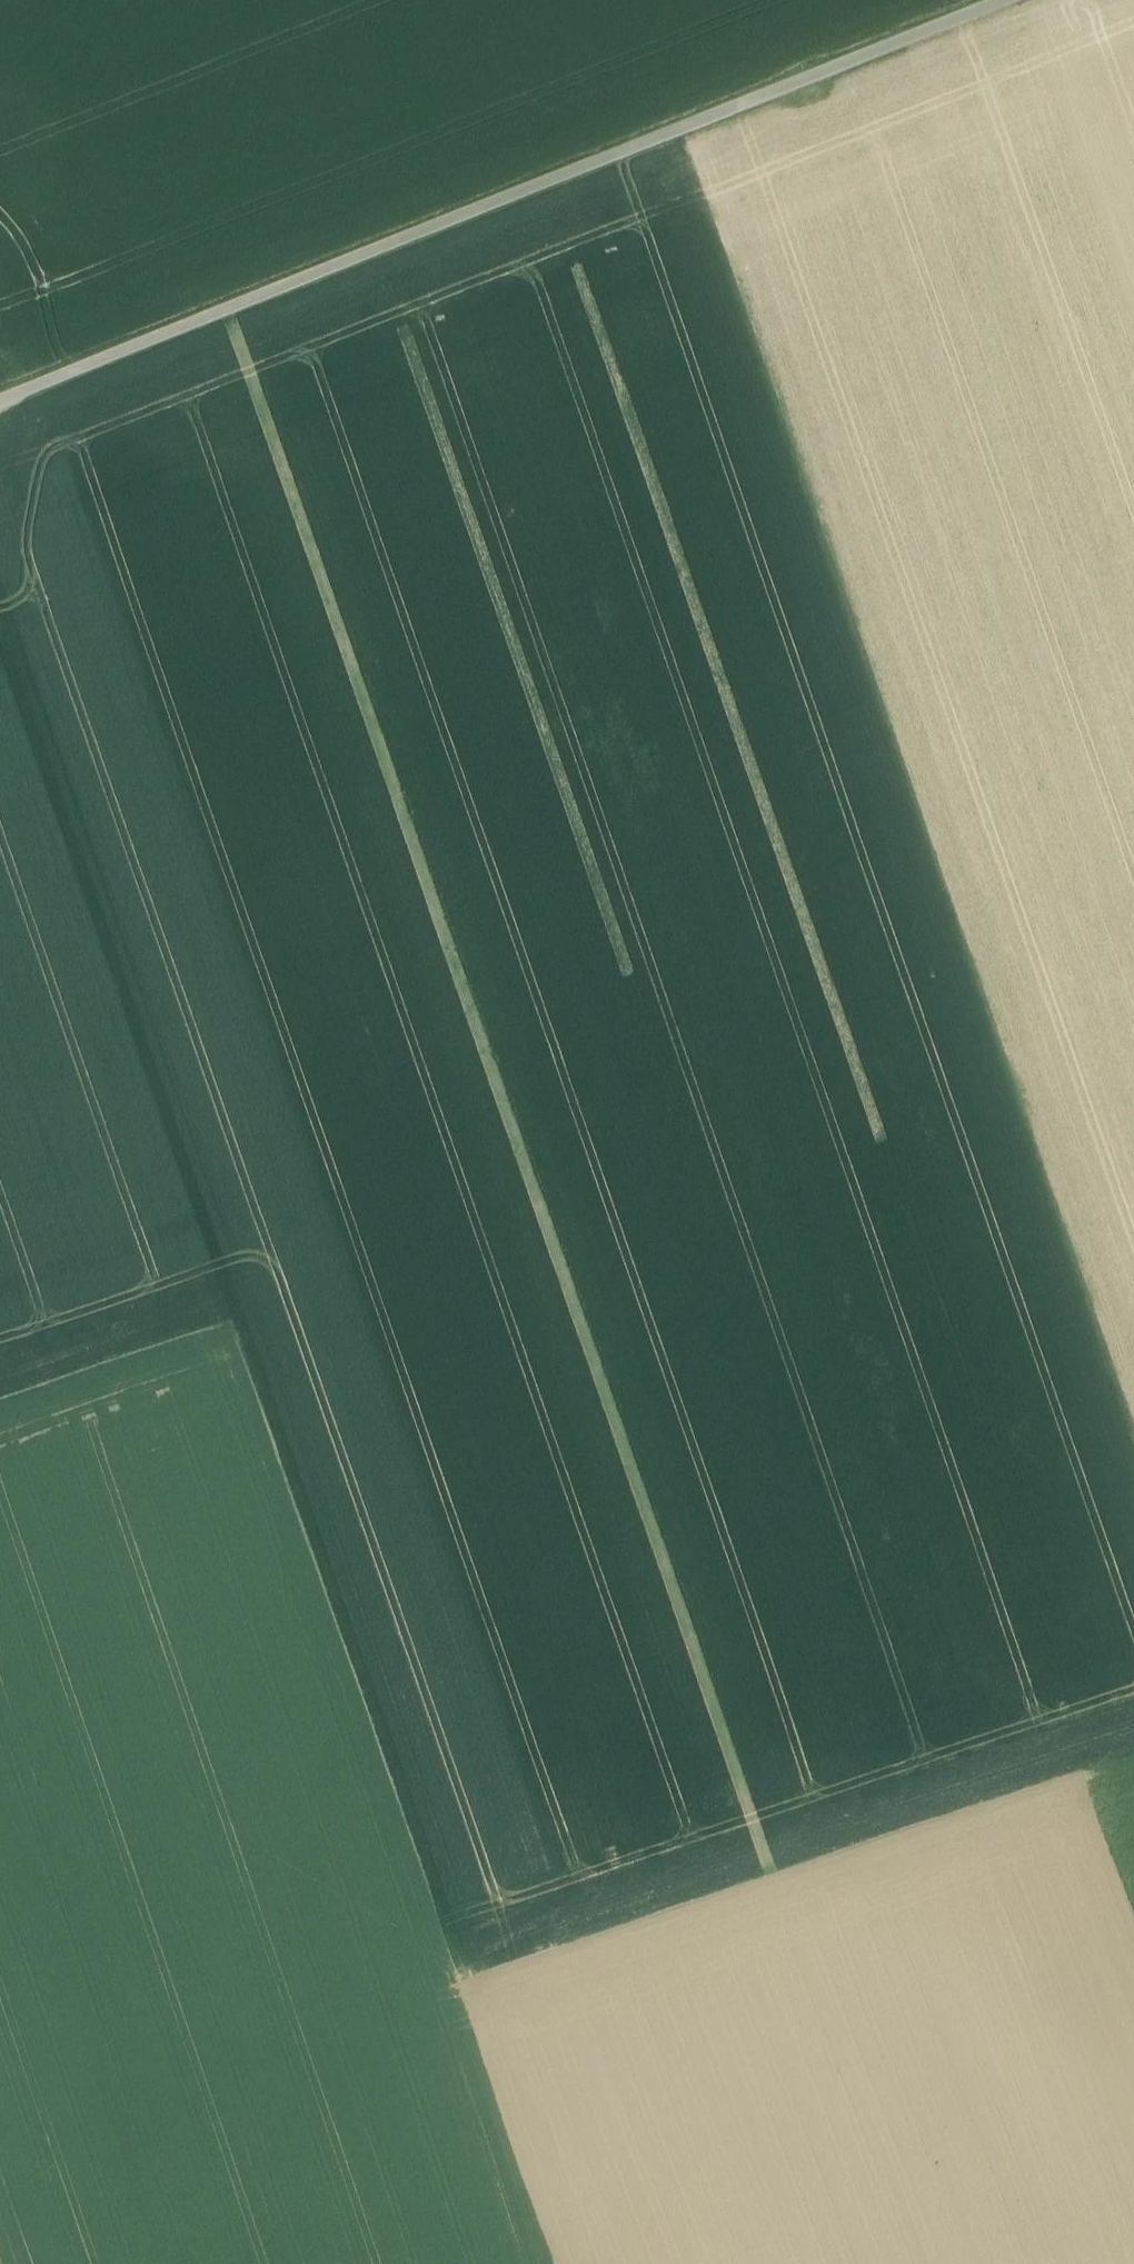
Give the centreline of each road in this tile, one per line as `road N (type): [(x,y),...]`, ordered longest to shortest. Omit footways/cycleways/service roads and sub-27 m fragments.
road 1 (unclassified): [(1006,0),(0,398)]

